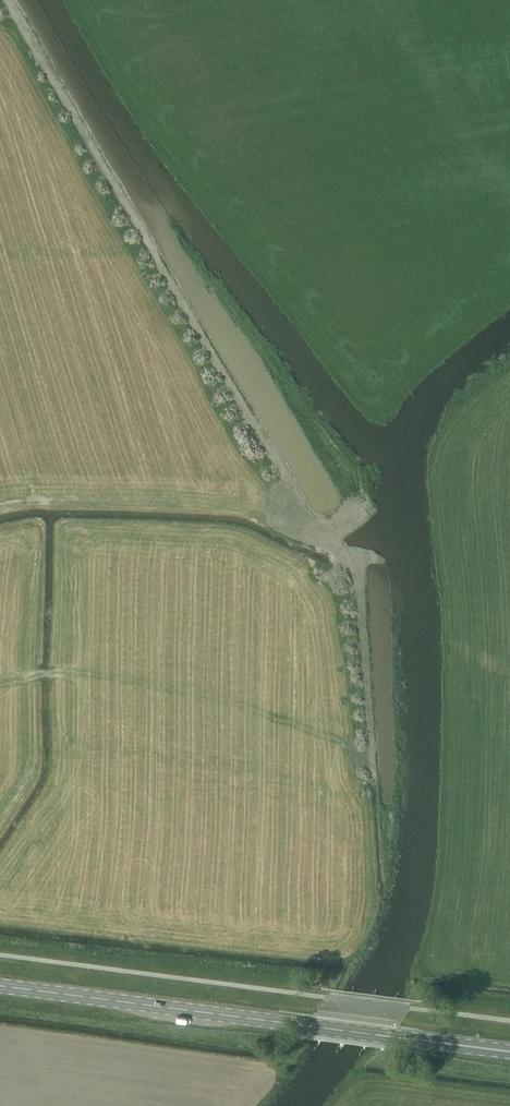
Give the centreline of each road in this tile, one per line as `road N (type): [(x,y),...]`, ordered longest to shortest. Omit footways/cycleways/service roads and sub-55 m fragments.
road 1 (primary): [(0,985),(509,1051)]

